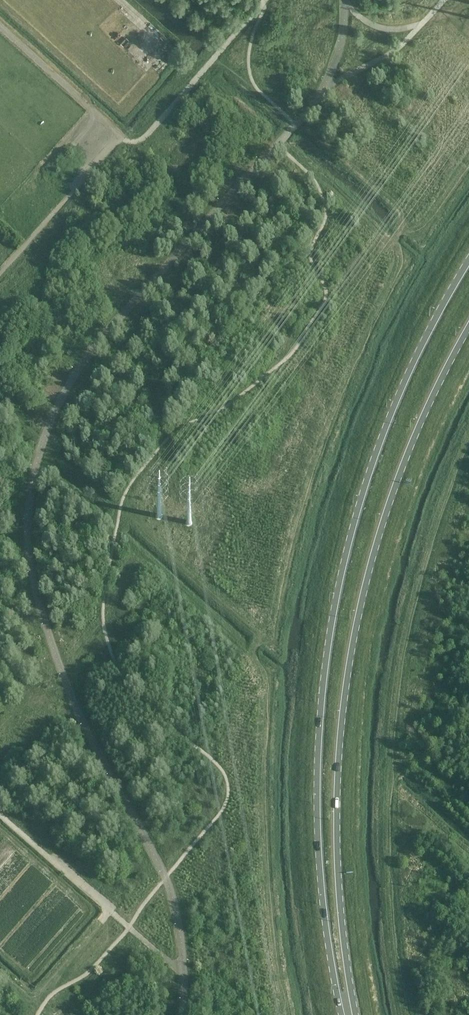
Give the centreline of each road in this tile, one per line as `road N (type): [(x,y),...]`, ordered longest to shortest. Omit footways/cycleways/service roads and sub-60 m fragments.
road 1 (primary): [(468,263),(406,372),(364,488),(321,665),(316,848),(343,1014)]
road 2 (primary): [(356,1014),(337,850),(338,714),(354,603),(411,426),(468,312)]
road 3 (track): [(120,137),(144,138),(263,2)]
road 4 (track): [(120,137),(0,272)]
road 5 (track): [(0,28),(120,137)]
road 6 (track): [(0,815),(109,908)]

